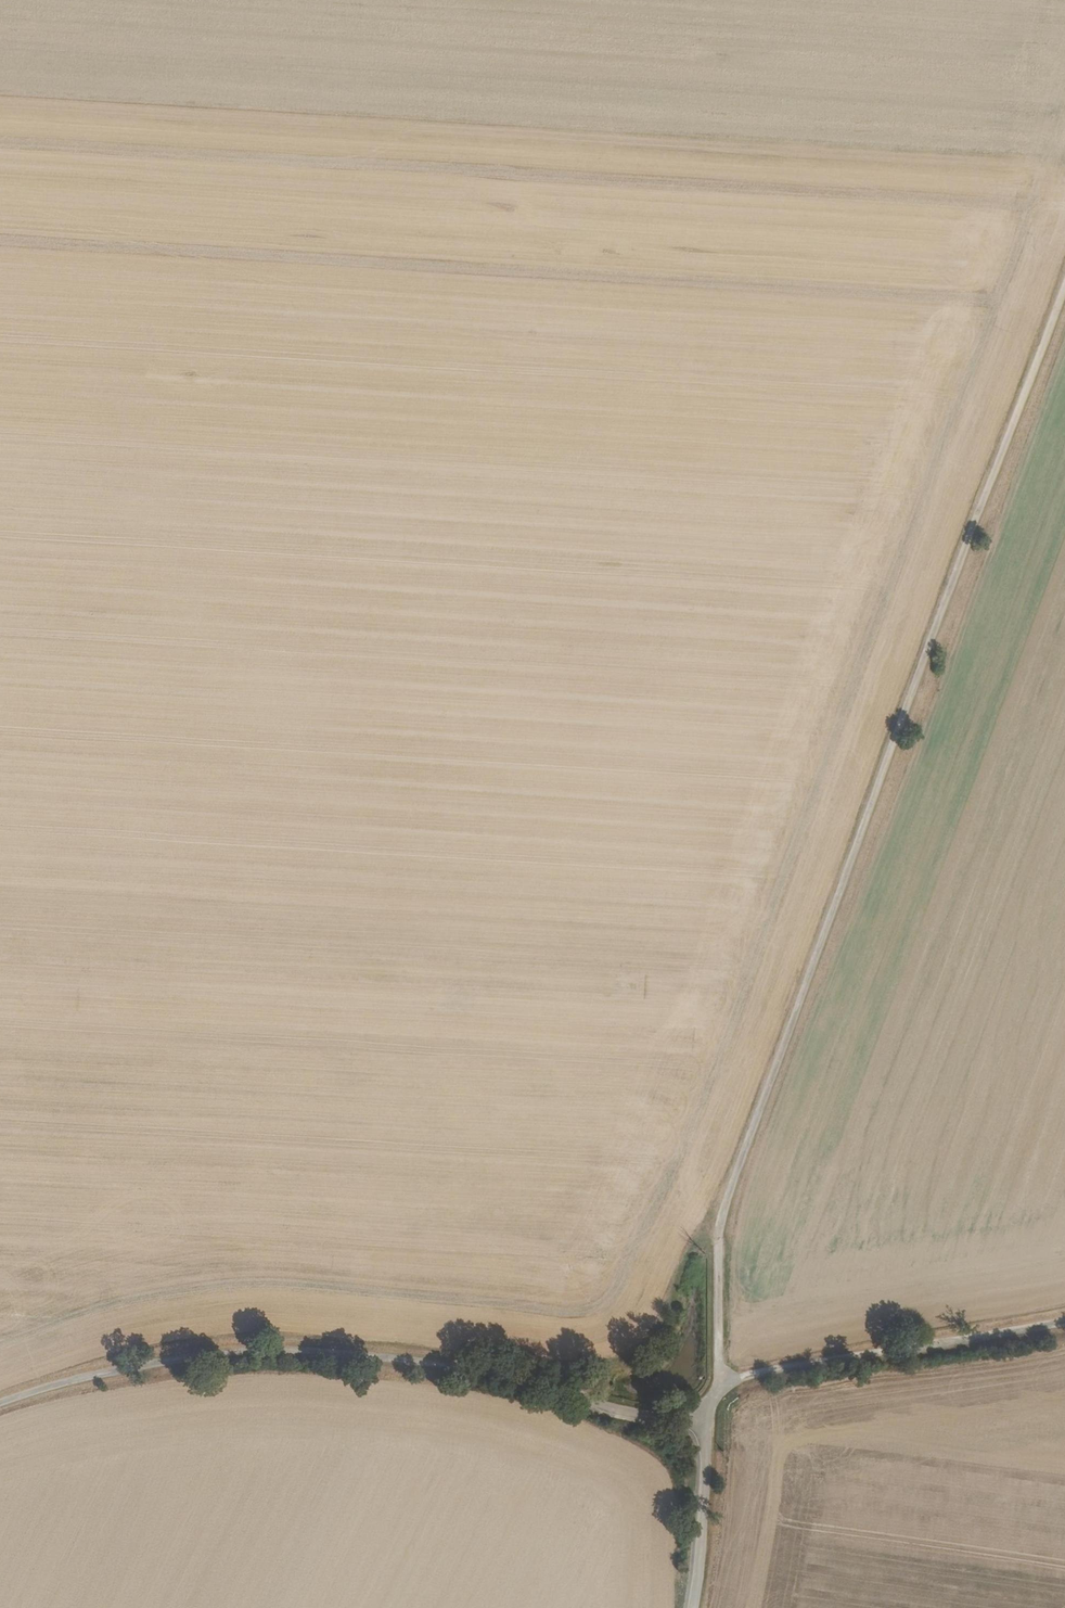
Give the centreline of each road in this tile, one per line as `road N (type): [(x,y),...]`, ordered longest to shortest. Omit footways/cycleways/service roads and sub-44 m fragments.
road 1 (track): [(1064,309),(728,1231),(719,1395)]
road 2 (unclassified): [(0,1402),(59,1381),(216,1351),(417,1362),(691,1425),(719,1395)]
road 3 (track): [(719,1395),(747,1375),(1064,1321)]
road 4 (track): [(719,1395),(700,1607)]

